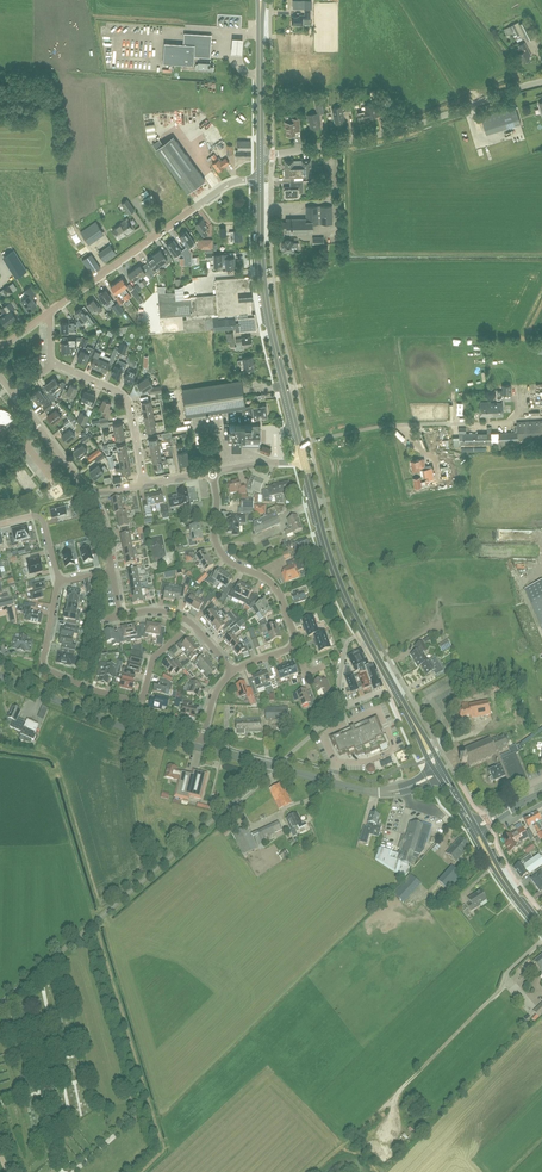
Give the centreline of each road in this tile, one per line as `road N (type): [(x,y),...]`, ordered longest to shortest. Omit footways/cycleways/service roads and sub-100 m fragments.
road 1 (unclassified): [(0,1005),(275,767)]
road 2 (unclassified): [(260,153),(394,131),(541,82)]
road 3 (secondary): [(303,460),(266,299),(260,178)]
road 4 (residential): [(60,581),(44,666),(96,691),(143,698),(154,658),(189,622)]
road 5 (unclassified): [(47,315),(220,189),(260,178)]
road 6 (tertiary): [(201,748),(119,725),(0,675)]
road 7 (residential): [(291,646),(277,590),(218,547),(213,472)]
road 8 (secondary): [(363,632),(335,574),(303,460)]
road 9 (residential): [(144,485),(125,397),(53,363)]
road 10 (secondary): [(260,153),(261,0)]
road 11 (tertiary): [(404,788),(361,791),(275,767)]
road 12 (residential): [(91,492),(14,394)]
road 13 (secondary): [(474,829),(541,929)]

